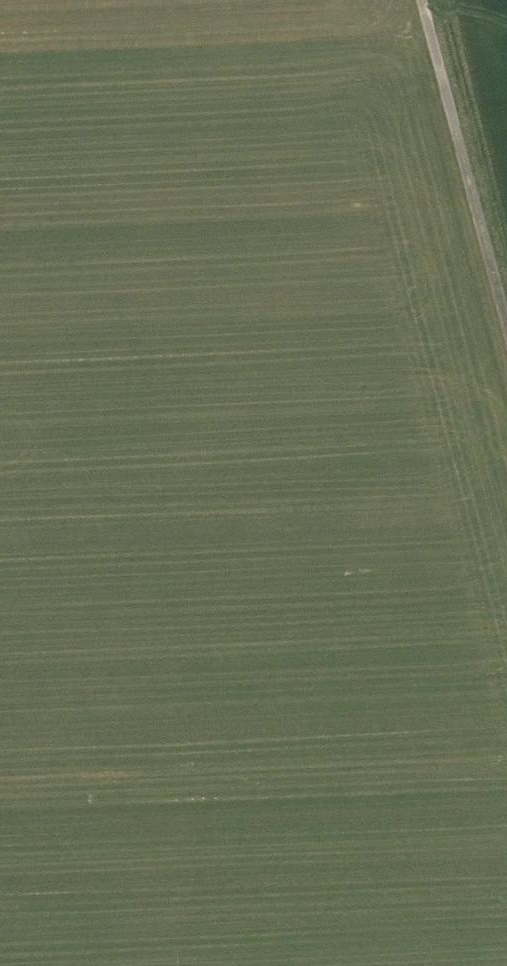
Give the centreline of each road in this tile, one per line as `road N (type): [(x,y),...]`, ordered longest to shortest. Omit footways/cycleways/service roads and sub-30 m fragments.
road 1 (unclassified): [(506,328),(422,0)]

